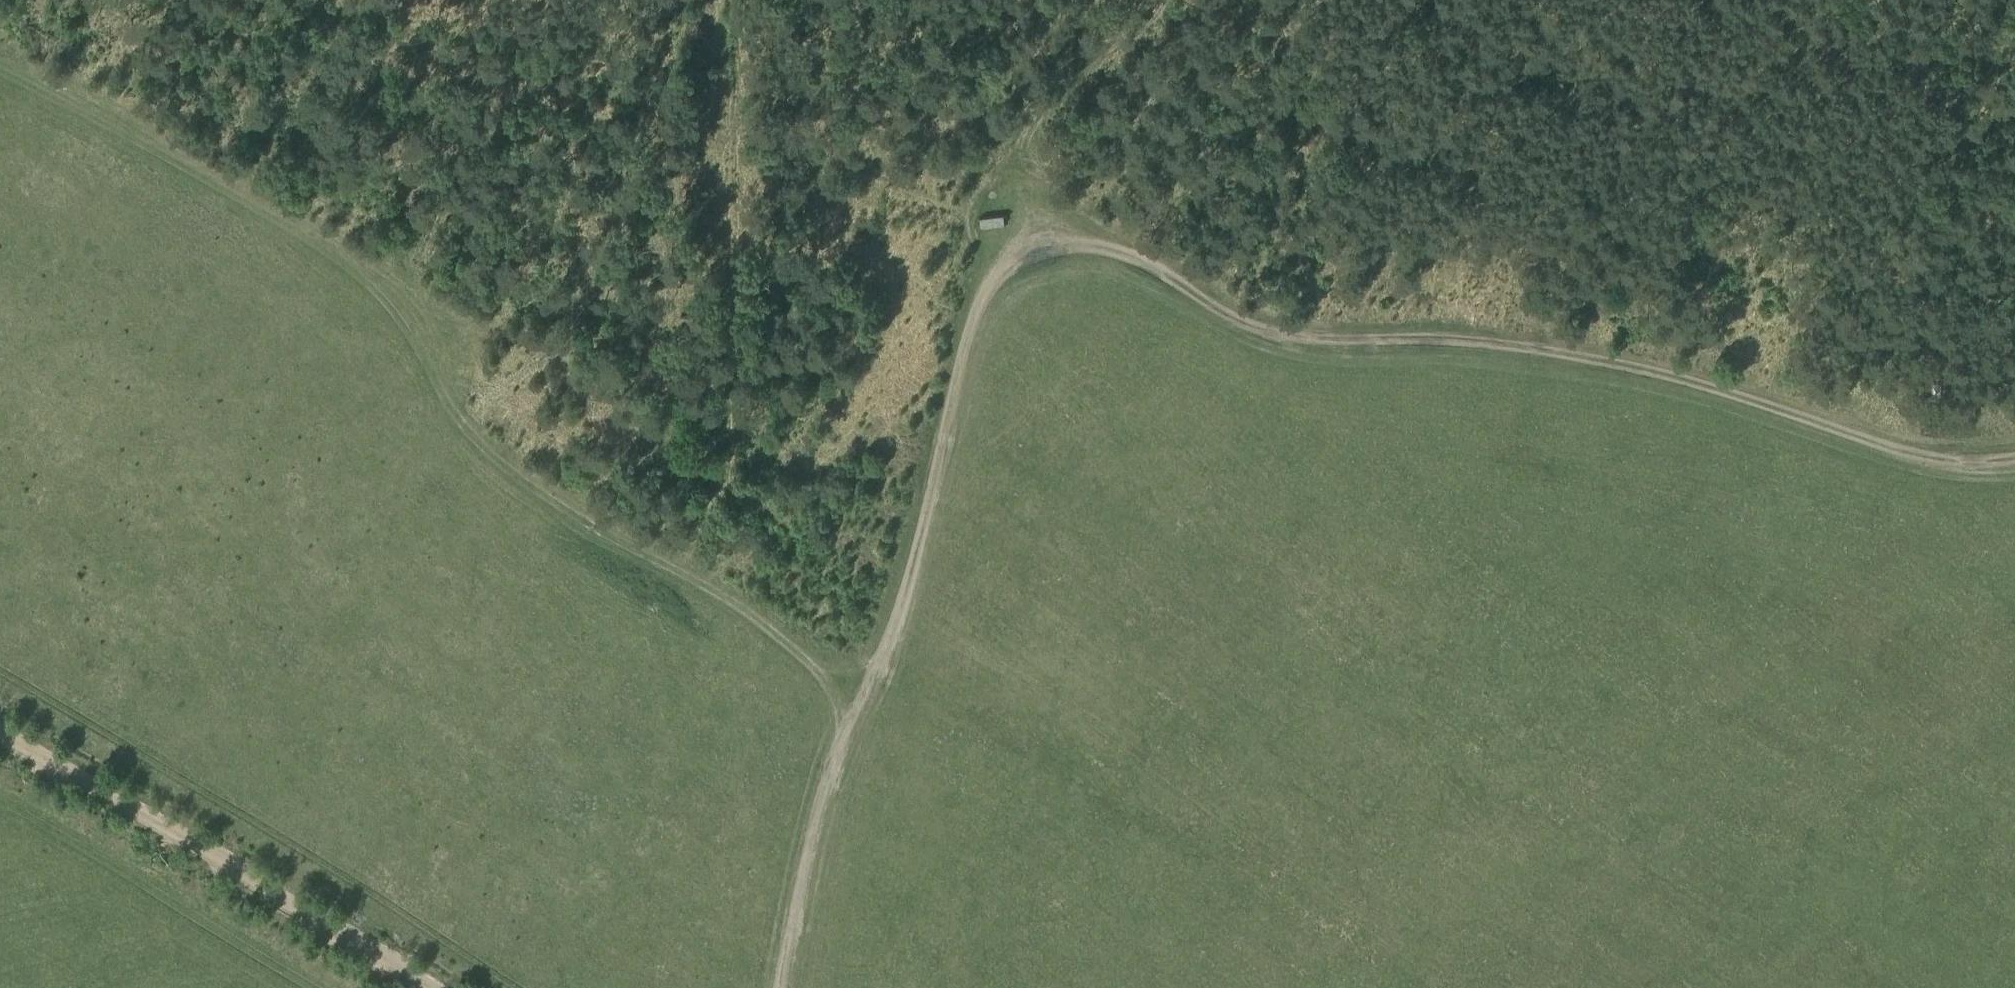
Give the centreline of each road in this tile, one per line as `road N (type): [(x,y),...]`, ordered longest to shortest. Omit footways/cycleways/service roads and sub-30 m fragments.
road 1 (track): [(782,987),(836,750),(910,573),(981,294),(1036,246),(1106,249),(1149,264),(1219,313),(1265,334),(1541,351),(1708,387),(1922,458),(1957,466),(2014,460)]
road 2 (track): [(0,72),(321,248),(395,315),(469,437),(550,500),(694,579),(818,668),(843,673),(879,661)]
road 3 (track): [(426,987),(0,731)]

